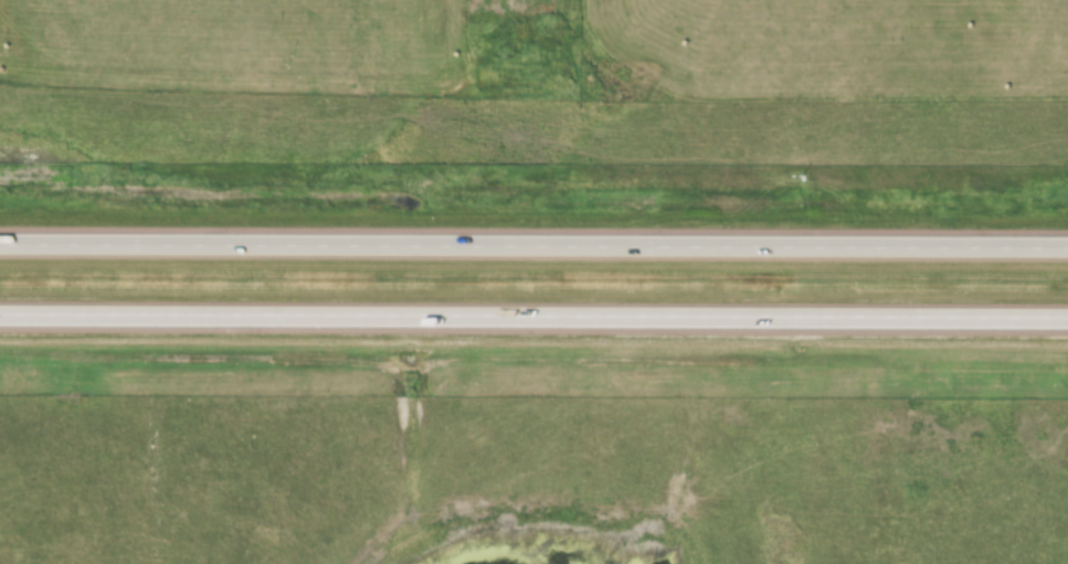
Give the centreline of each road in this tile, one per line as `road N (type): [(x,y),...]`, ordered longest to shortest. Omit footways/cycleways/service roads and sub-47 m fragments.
road 1 (motorway): [(0,321),(1067,325)]
road 2 (motorway): [(1067,251),(0,248)]

